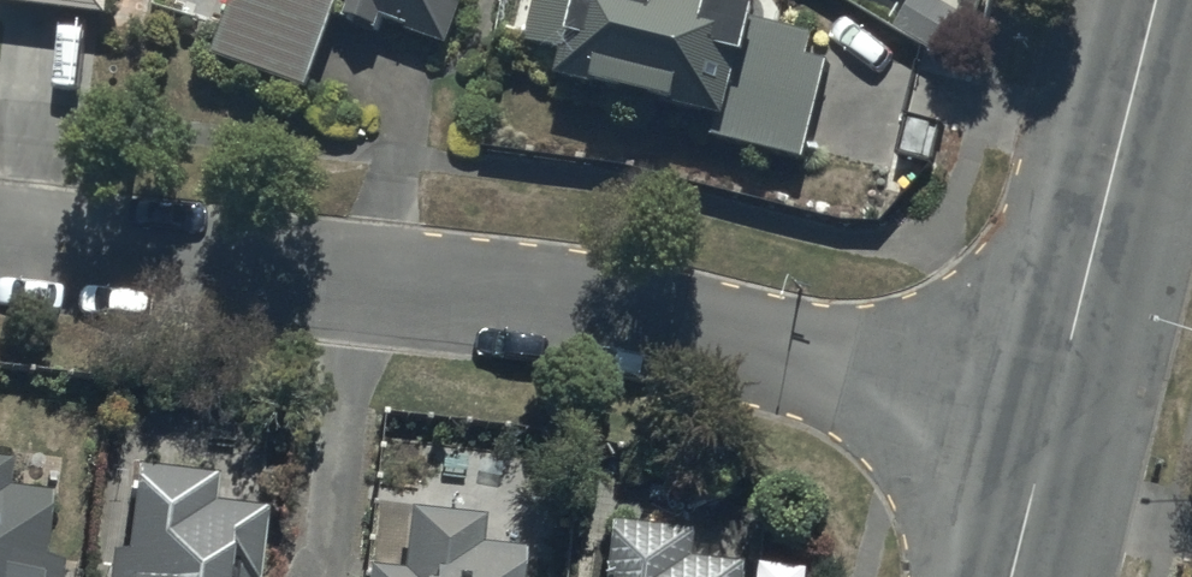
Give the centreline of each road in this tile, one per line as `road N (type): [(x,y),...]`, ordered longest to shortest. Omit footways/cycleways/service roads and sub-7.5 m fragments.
road 1 (residential): [(1051,411),(501,294),(0,233)]
road 2 (tertiary): [(1155,0),(1051,411)]
road 3 (tertiary): [(1051,411),(1009,576)]

